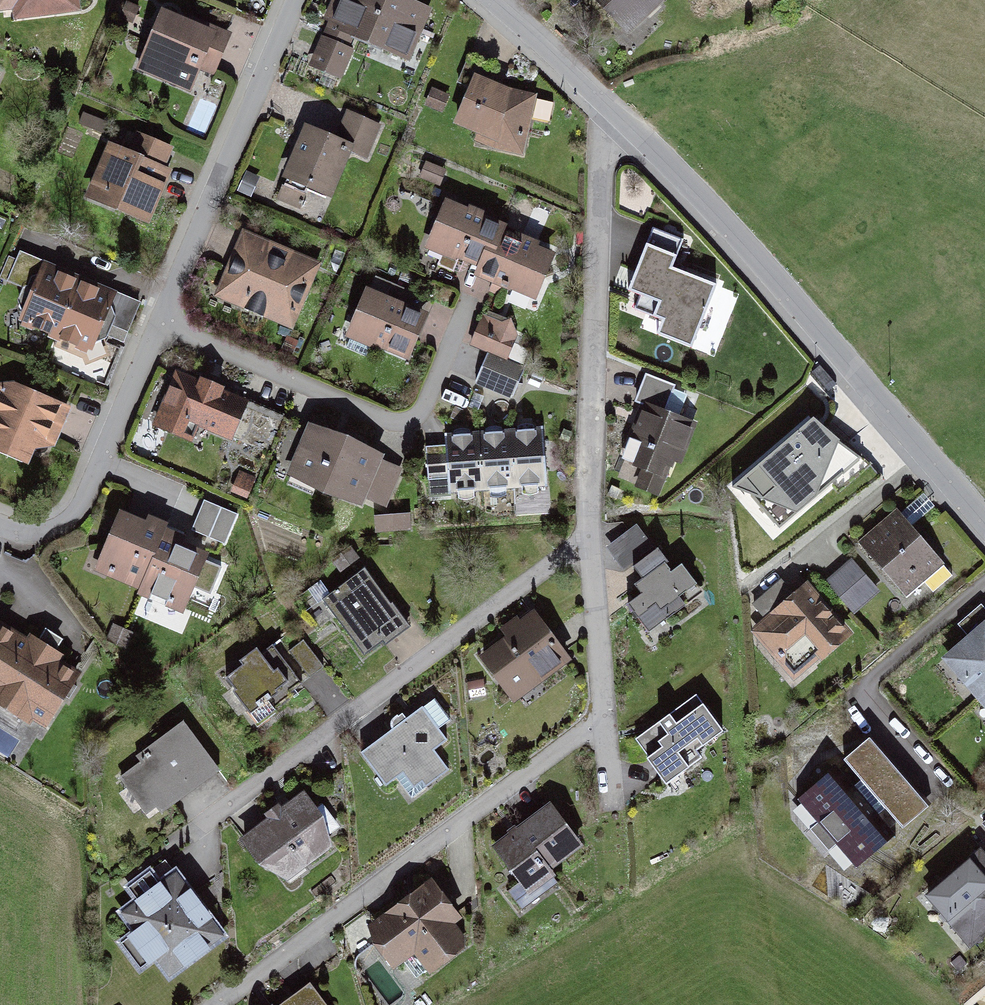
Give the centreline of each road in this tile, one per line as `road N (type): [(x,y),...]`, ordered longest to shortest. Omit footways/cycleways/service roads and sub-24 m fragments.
road 1 (residential): [(618,129),(984,524)]
road 2 (residential): [(191,814),(592,544)]
road 3 (residential): [(219,1004),(604,716)]
road 4 (residential): [(618,129),(599,149),(592,544)]
road 5 (residential): [(161,328),(401,430),(425,422),(464,311)]
road 6 (residential): [(301,0),(161,328)]
road 7 (residential): [(161,328),(103,463),(67,517),(15,547),(0,539)]
road 8 (residential): [(492,0),(618,129)]
road 9 (residential): [(592,544),(604,716)]

